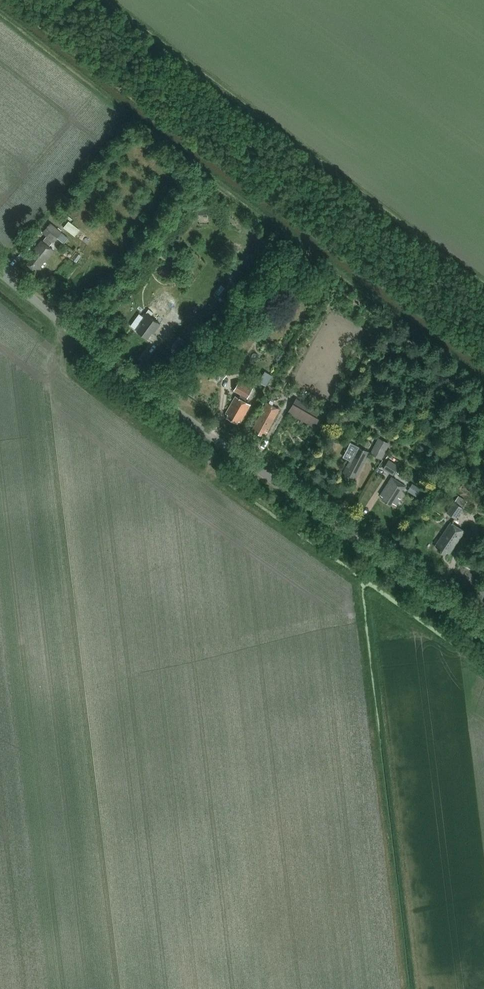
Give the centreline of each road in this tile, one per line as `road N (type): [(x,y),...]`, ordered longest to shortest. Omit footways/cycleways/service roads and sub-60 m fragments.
road 1 (unclassified): [(0,272),(483,630)]

